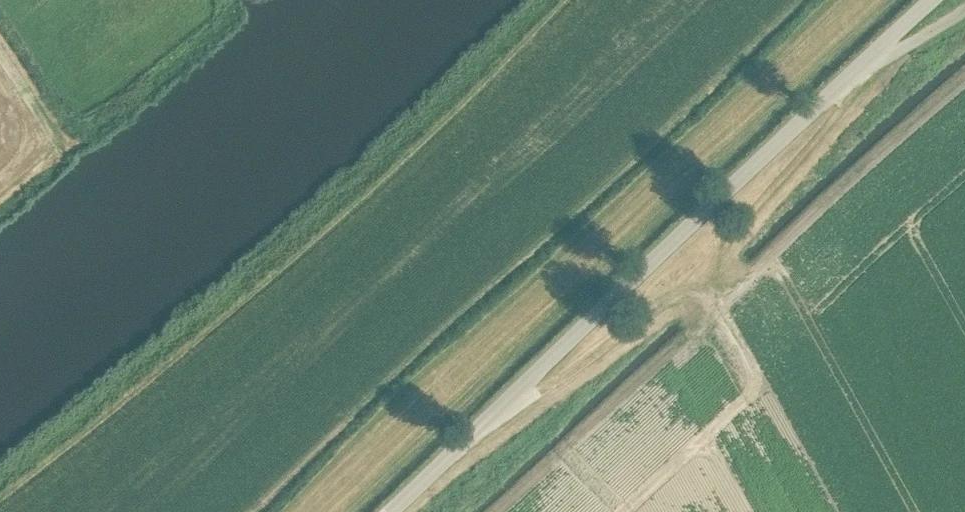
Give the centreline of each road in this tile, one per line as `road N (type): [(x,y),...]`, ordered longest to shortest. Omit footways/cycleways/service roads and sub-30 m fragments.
road 1 (unclassified): [(391,511),(932,0)]

